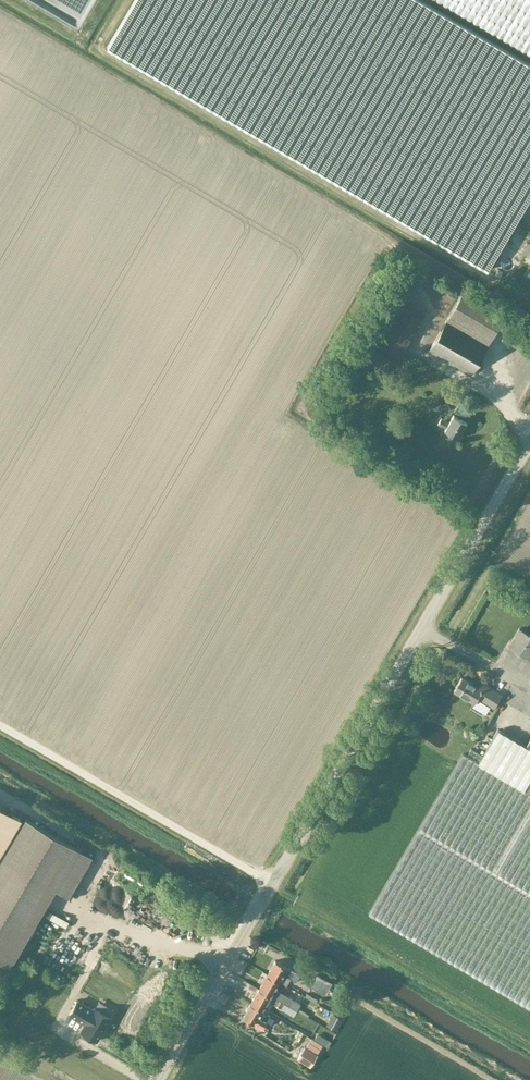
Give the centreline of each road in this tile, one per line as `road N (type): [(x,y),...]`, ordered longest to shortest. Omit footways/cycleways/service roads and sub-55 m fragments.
road 1 (unclassified): [(158,1079),(529,442)]

